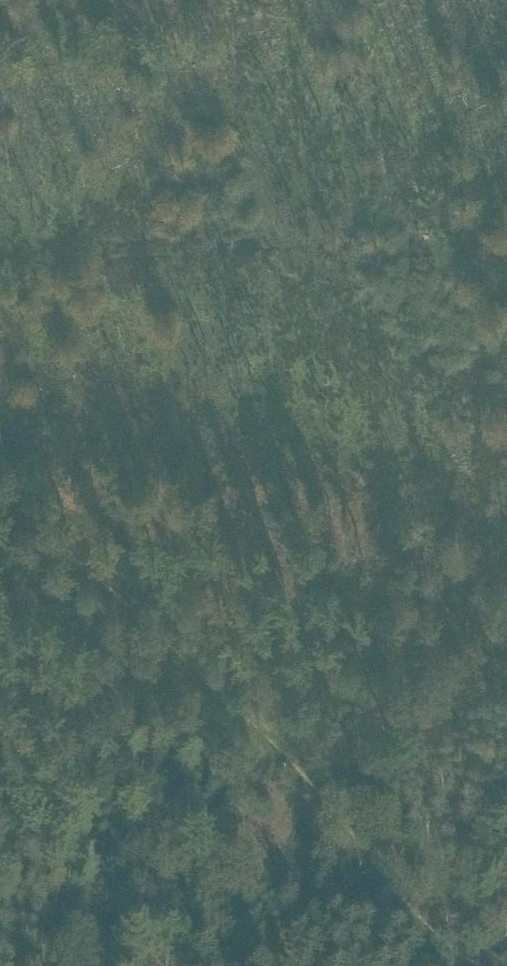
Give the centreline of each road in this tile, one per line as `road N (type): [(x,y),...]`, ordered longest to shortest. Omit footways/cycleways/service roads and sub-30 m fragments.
road 1 (track): [(477,965),(417,936),(250,760),(0,471)]
road 2 (track): [(250,760),(39,965)]

